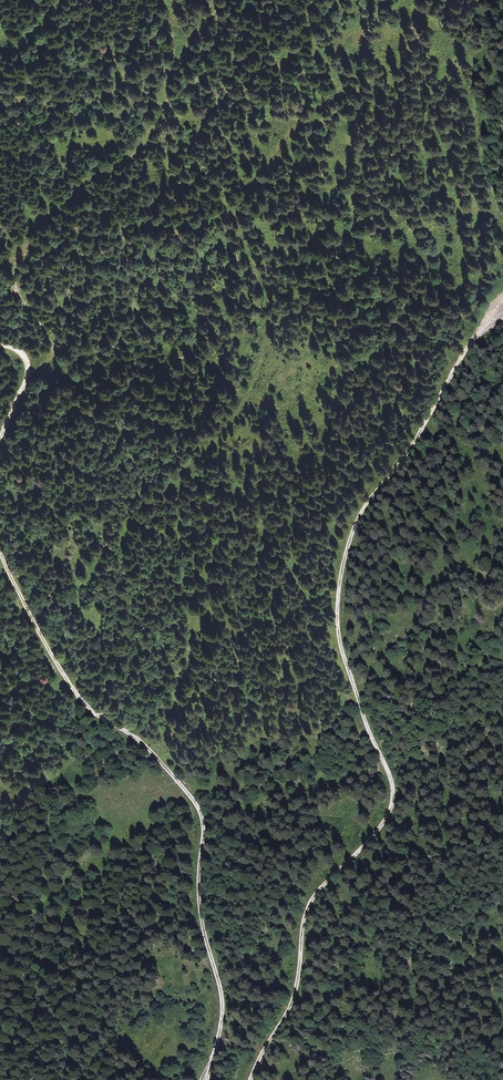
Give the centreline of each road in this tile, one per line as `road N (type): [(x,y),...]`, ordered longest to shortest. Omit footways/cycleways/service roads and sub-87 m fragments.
road 1 (track): [(251,1079),(290,1005),(311,903),(383,825),(393,799),(337,626),(347,550),(370,499),(414,446),(466,351),(502,304)]
road 2 (track): [(0,551),(74,691),(148,748),(200,811),(200,905),(222,1001),(210,1063)]
road 3 (track): [(502,216),(484,177),(476,132),(472,56),(479,0)]
road 4 (track): [(502,746),(393,799)]

